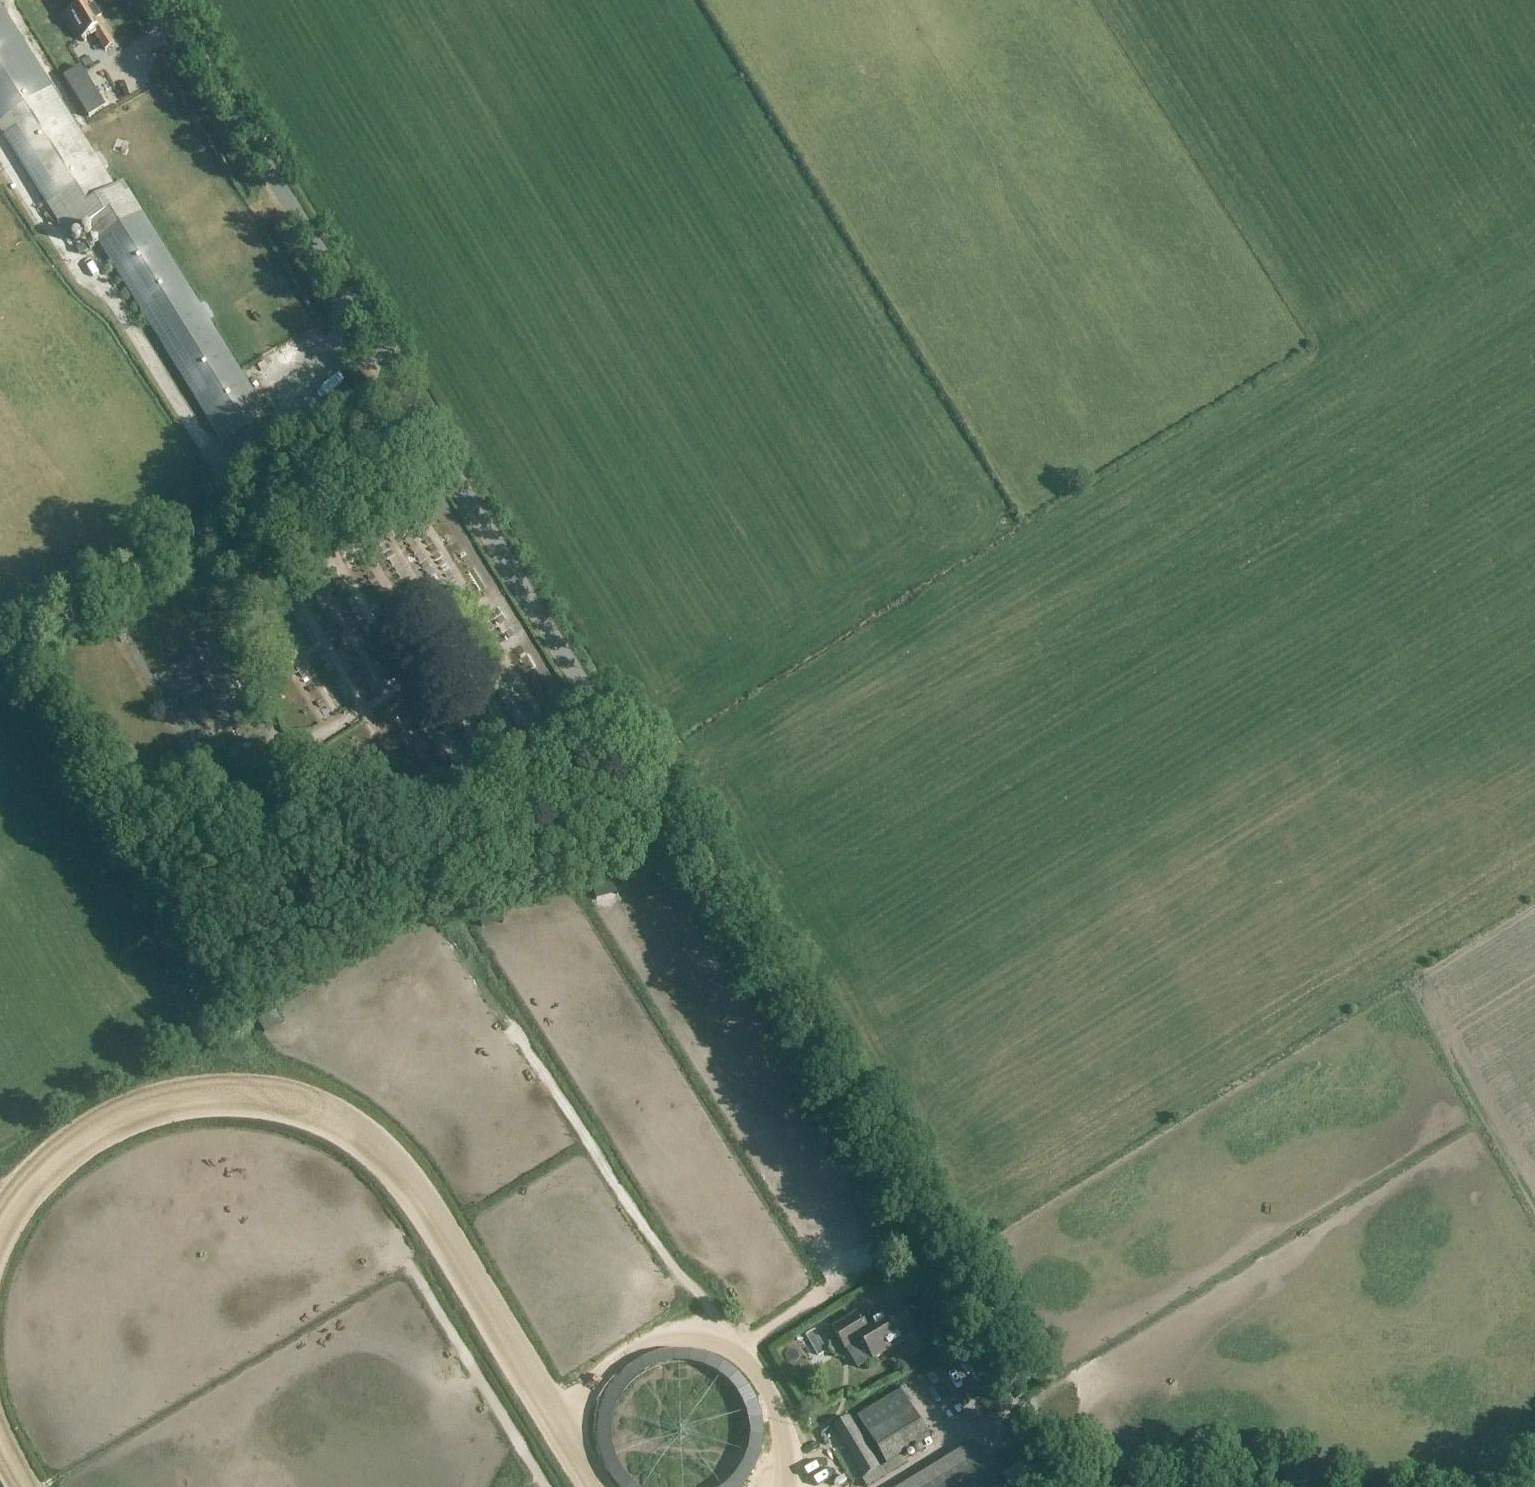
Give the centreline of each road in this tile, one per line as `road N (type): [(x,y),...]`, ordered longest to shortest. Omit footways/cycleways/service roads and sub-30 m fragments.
road 1 (unclassified): [(1080,1486),(163,0)]
road 2 (track): [(593,1486),(413,1190),(367,1146),(312,1116),(219,1099),(126,1117),(47,1169),(0,1234)]

